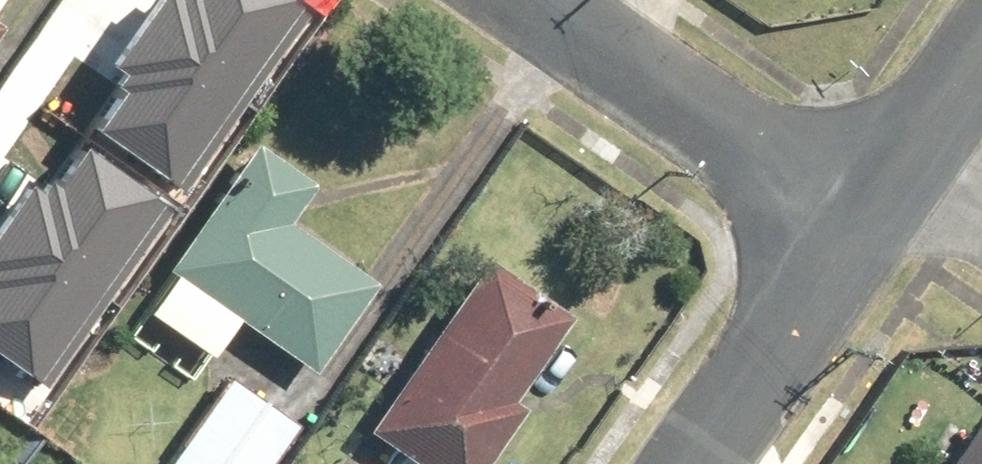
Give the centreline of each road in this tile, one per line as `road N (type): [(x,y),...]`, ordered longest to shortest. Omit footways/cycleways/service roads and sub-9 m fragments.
road 1 (residential): [(591,0),(883,197)]
road 2 (residential): [(883,197),(696,463)]

